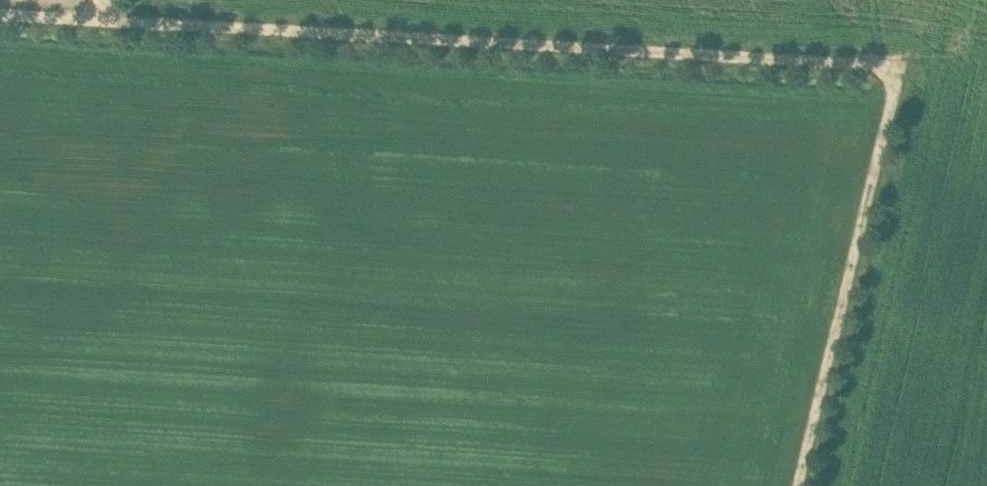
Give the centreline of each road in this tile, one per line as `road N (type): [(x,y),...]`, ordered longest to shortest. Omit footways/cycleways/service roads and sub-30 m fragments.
road 1 (track): [(0,13),(897,68),(799,485)]

